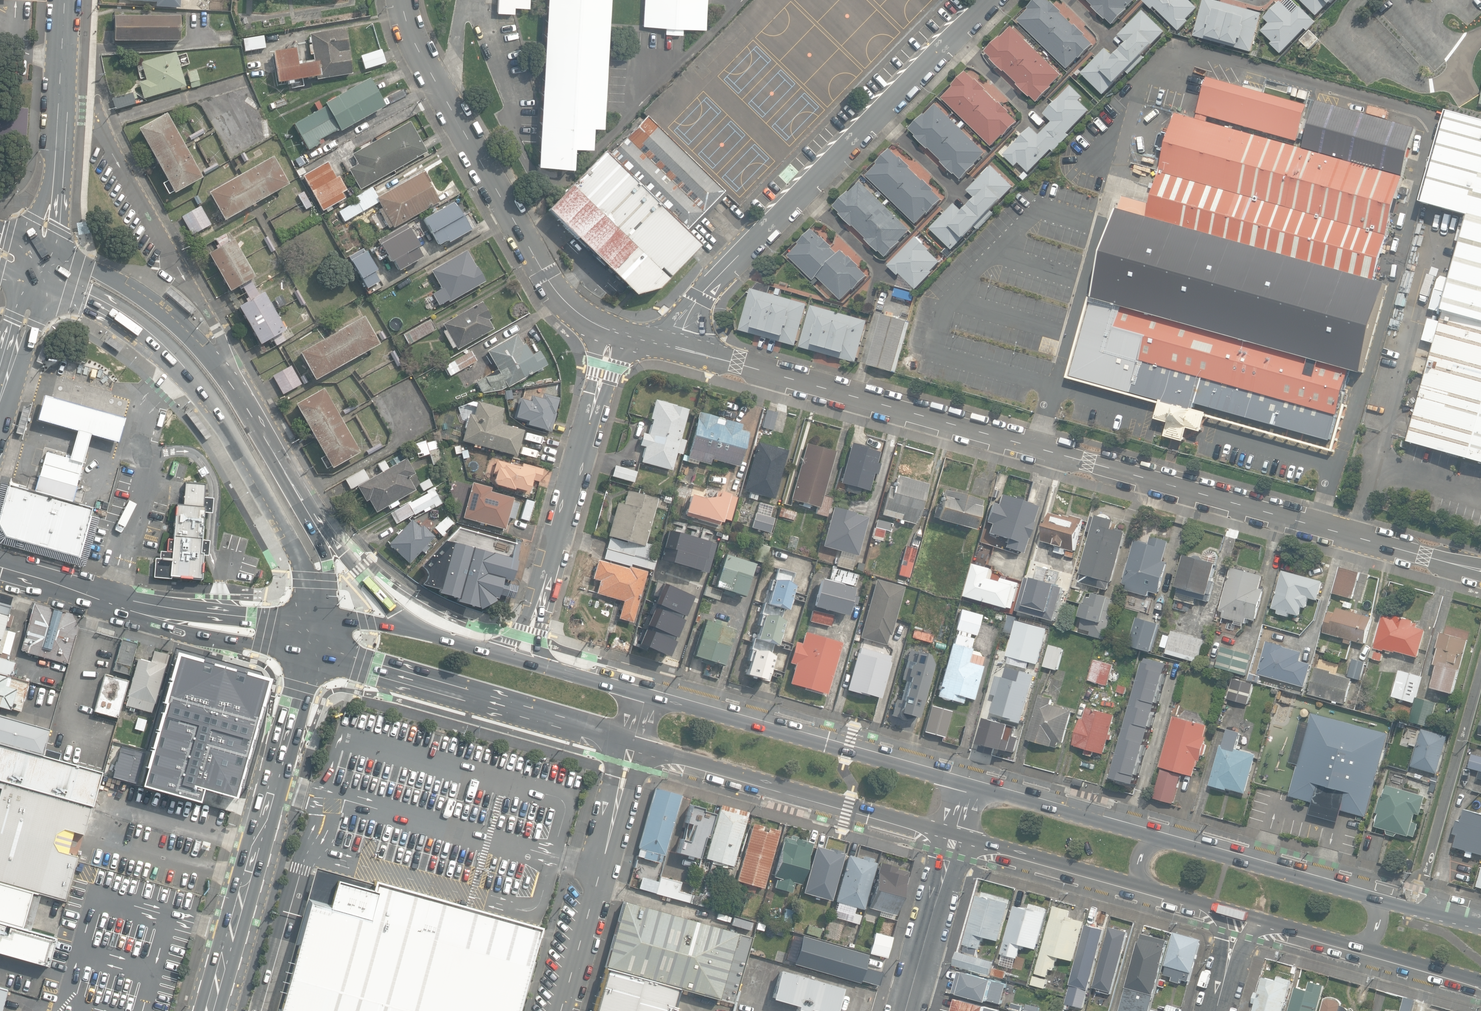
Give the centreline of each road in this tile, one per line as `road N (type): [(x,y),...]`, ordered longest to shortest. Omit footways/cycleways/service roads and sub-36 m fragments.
road 1 (residential): [(1480,570),(678,347)]
road 2 (residential): [(678,347),(699,297),(986,0)]
road 3 (secondary): [(316,621),(298,553),(211,402),(129,322),(36,279)]
road 4 (residential): [(613,329),(564,301),(545,275),(411,34),(402,0)]
road 5 (secondary): [(307,652),(211,1010)]
road 6 (residential): [(523,661),(613,329)]
road 7 (secondary): [(632,745),(307,652)]
road 8 (secondary): [(646,695),(969,785)]
road 9 (secondary): [(954,838),(632,745)]
road 10 (secondary): [(44,249),(138,295),(178,327),(232,385),(277,463)]
road 11 (secondary): [(0,560),(164,607),(316,621)]
road 12 (secondary): [(307,652),(191,635),(0,581)]
road 13 (residential): [(632,745),(562,1010)]
road 14 (secondary): [(65,0),(44,249)]
road 15 (secondary): [(1158,835),(1372,895)]
road 16 (secondary): [(277,463),(344,553),(415,629)]
road 17 (secondary): [(969,785),(1158,835)]
road 18 (secondary): [(1142,891),(954,838)]
road 19 (residential): [(907,1010),(954,838)]
road 20 (secondary): [(277,463),(327,561),(329,585),(316,621)]
road 21 (secondary): [(1480,986),(1354,950)]
road 22 (secondary): [(523,661),(646,695)]

